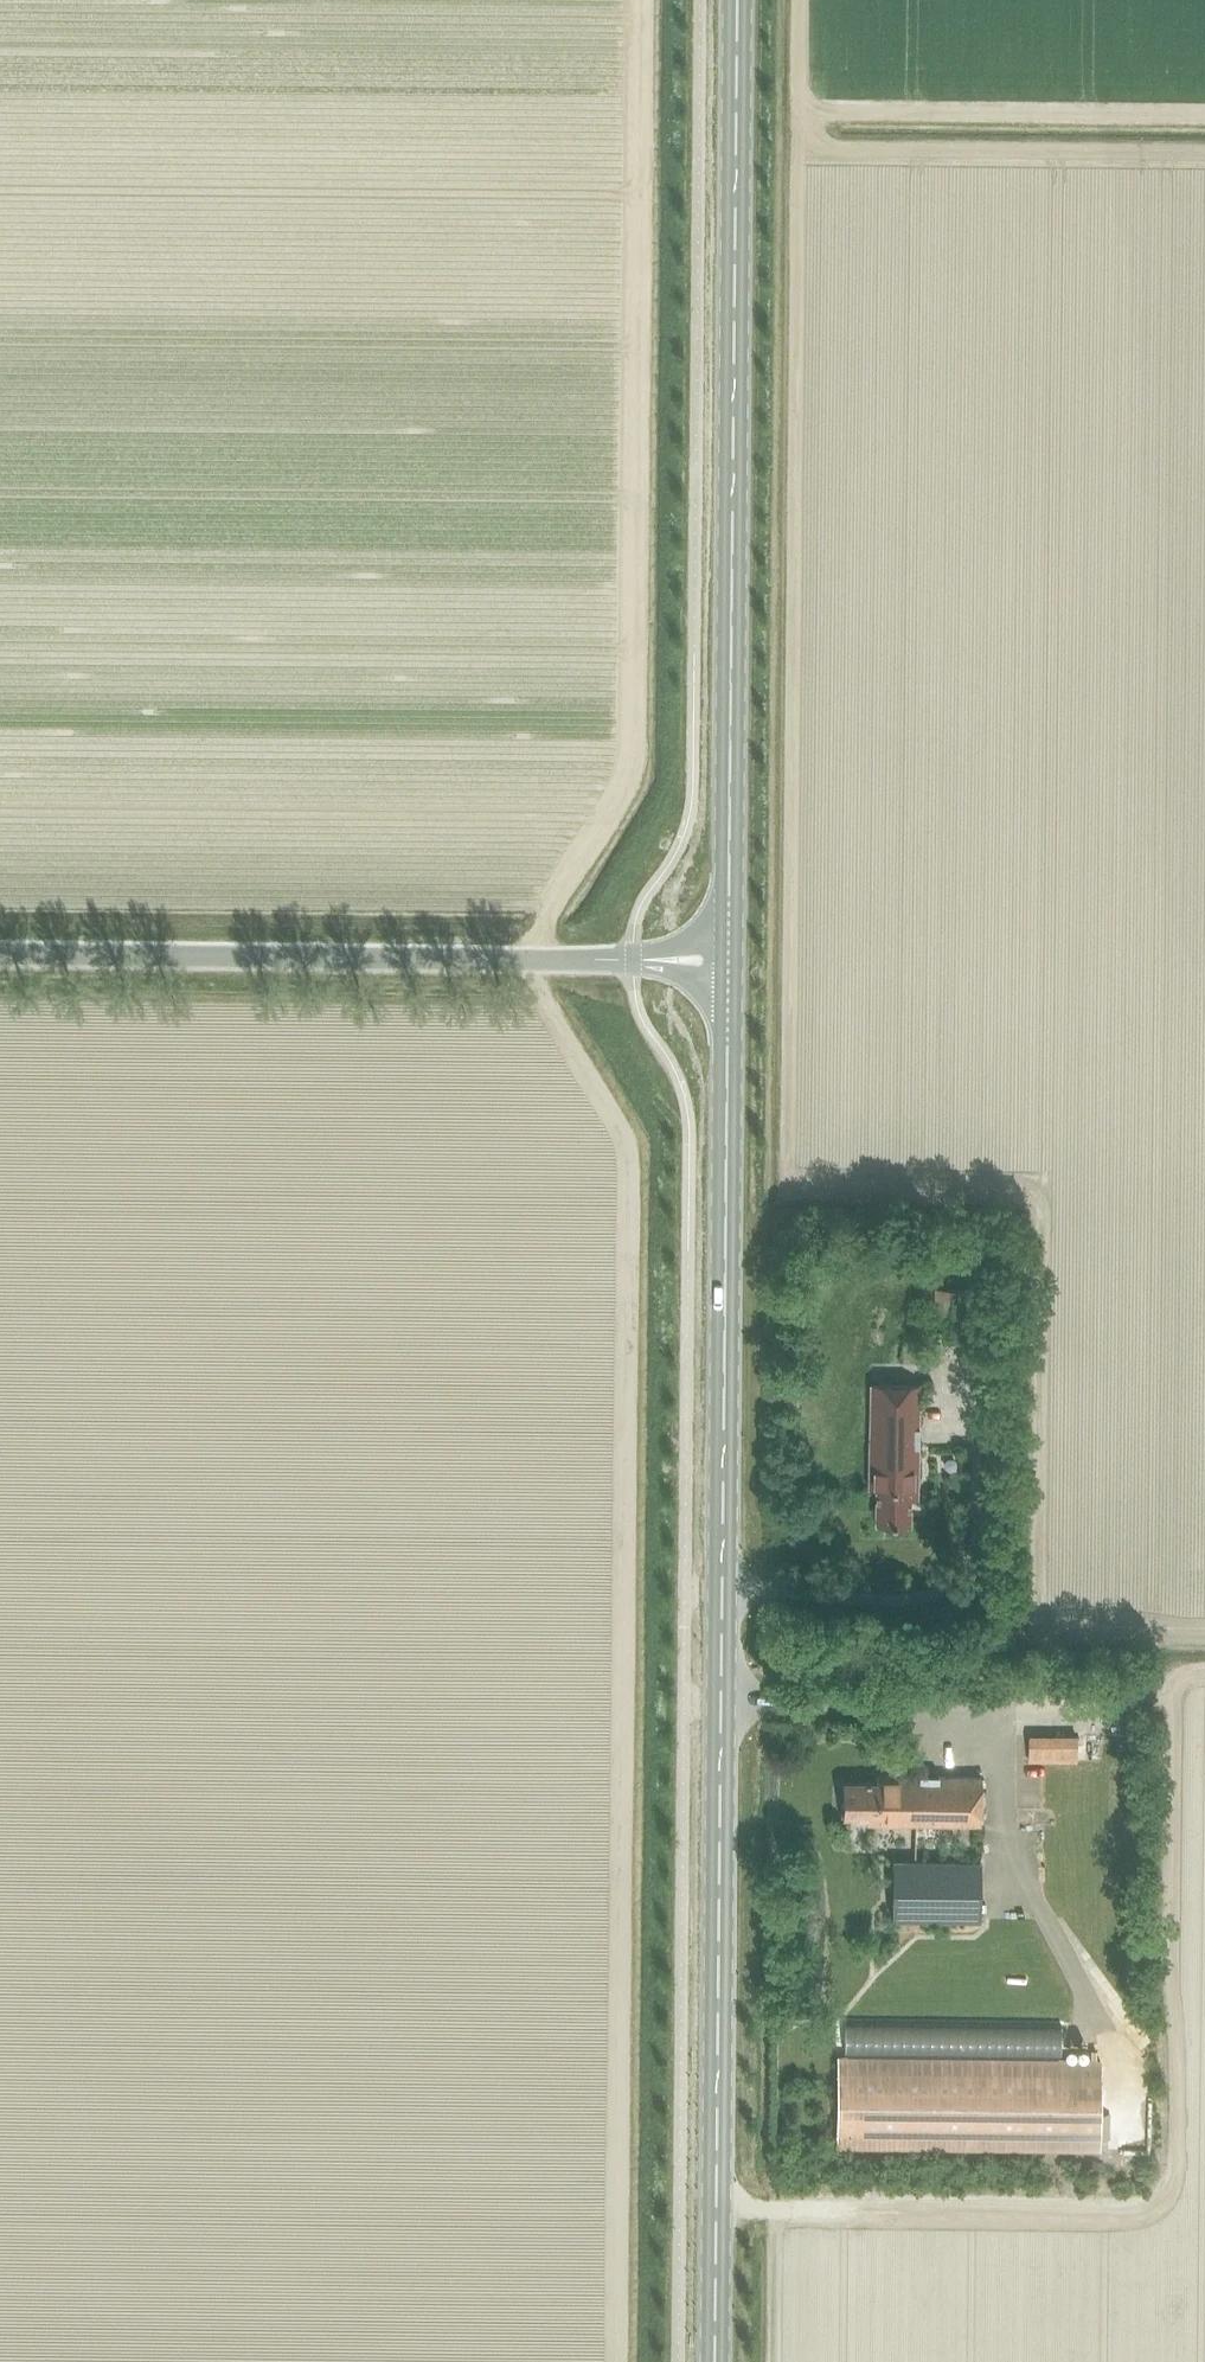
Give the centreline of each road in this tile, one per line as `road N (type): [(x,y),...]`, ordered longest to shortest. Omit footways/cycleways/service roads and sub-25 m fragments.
road 1 (secondary): [(714,2361),(727,975)]
road 2 (secondary): [(728,945),(737,0)]
road 3 (unclassified): [(0,954),(641,961)]

